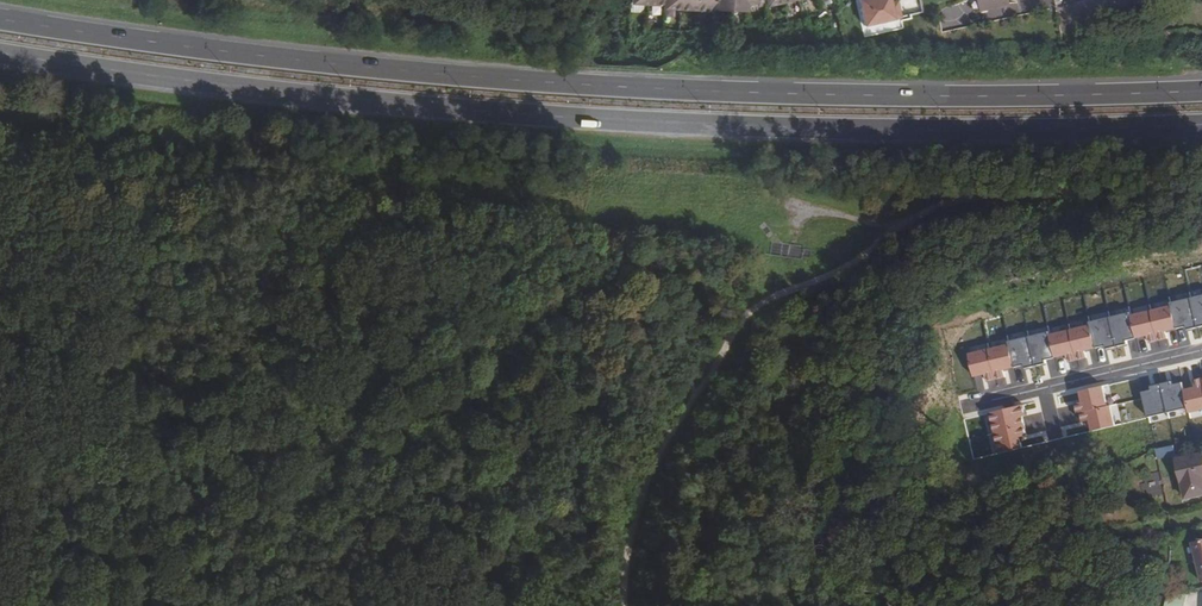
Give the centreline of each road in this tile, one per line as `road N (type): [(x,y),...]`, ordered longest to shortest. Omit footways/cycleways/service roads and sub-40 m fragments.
road 1 (trunk): [(1201,90),(839,96),(597,86),(217,51),(0,20)]
road 2 (trunk): [(0,55),(213,85),(594,120),(853,129),(1201,125)]
road 3 (track): [(694,398),(733,324),(764,299),(845,267),(964,194),(1201,196)]
road 4 (track): [(623,605),(635,499),(694,398)]

